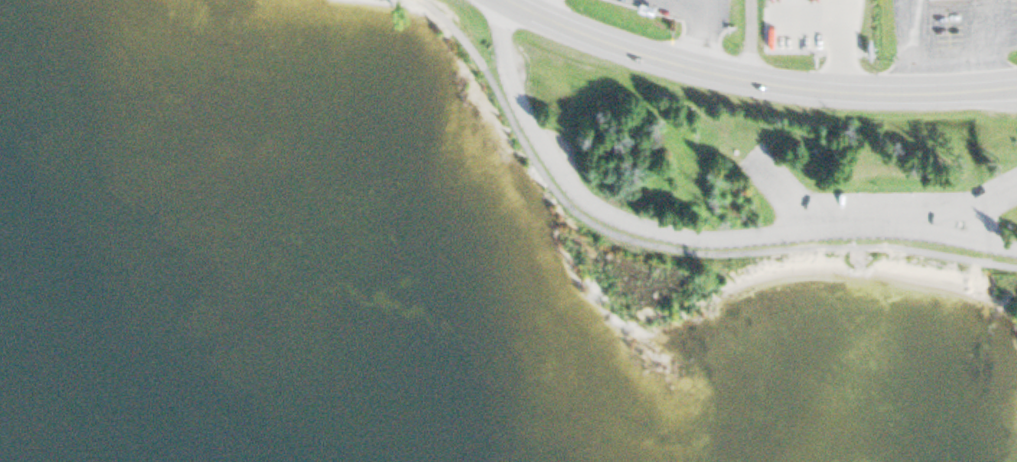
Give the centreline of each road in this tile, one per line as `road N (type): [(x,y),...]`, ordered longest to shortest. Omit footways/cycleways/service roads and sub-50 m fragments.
road 1 (primary): [(1016,89),(931,97),(817,92),(649,58),(502,0)]

